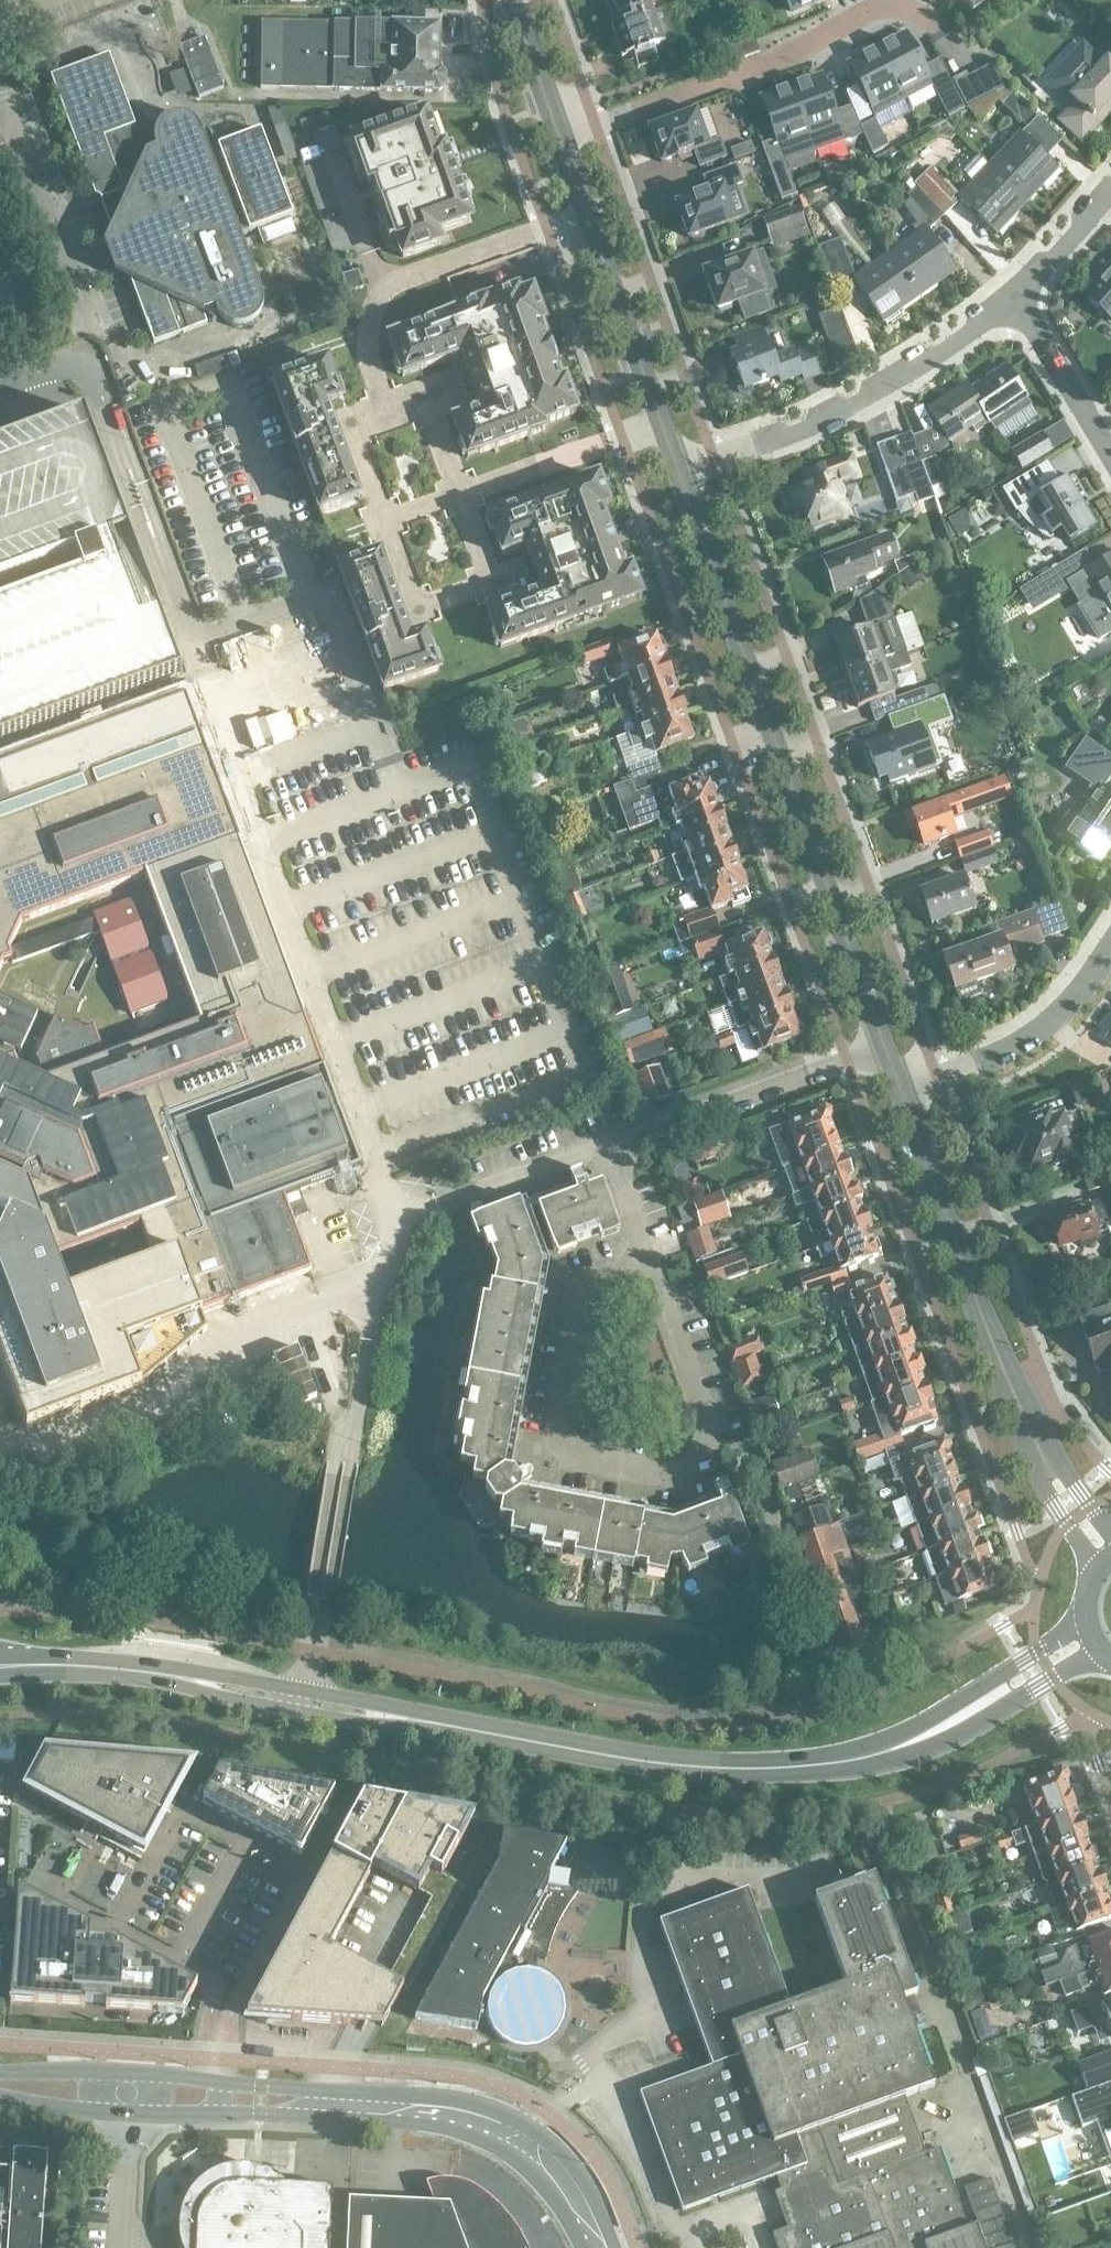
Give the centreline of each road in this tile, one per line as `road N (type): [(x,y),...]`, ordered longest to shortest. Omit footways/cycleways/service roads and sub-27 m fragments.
road 1 (tertiary): [(884,1040),(679,475)]
road 2 (residential): [(388,405),(447,383),(456,407),(426,418),(489,582),(416,610),(344,422)]
road 3 (secondary): [(943,1727),(867,1755),(745,1768),(684,1767),(393,1717)]
road 4 (residential): [(649,1252),(720,1457),(673,1474),(562,1449),(582,1284)]
road 5 (residential): [(936,27),(910,11),(866,11),(790,58),(561,140)]
road 6 (residential): [(679,475),(802,431),(897,381),(1015,299)]
road 7 (tertiary): [(1028,1426),(901,1095)]
road 8 (residential): [(388,405),(365,343),(382,288),(585,215)]
road 9 (secondary): [(604,2247),(581,2195),(519,2136),(471,2111),(331,2098)]
road 10 (residential): [(617,1147),(884,1040)]
road 11 (tertiary): [(679,475),(585,215)]
road 12 (residential): [(901,1095),(1039,1029),(1110,944)]
road 13 (residential): [(88,320),(0,95)]
road 14 (secondary): [(126,2111),(275,2112),(331,2098)]
road 15 (secondary): [(331,2098),(129,2071)]
road 16 (secondary): [(393,1717),(362,1701),(229,1676),(198,1681)]
road 17 (secondary): [(198,1681),(225,1696),(300,1711),(358,1721),(393,1717)]
road 18 (secondary): [(198,1681),(93,1666),(0,1666)]
road 19 (residential): [(1110,461),(1015,299)]
road 20 (residential): [(446,1206),(617,1147)]
road 21 (secondary): [(1086,1621),(1025,1658),(943,1727)]
road 22 (secondary): [(943,1727),(1102,1654)]
road 23 (tertiary): [(1028,1426),(1031,1465),(1098,1570)]
road 24 (tertiary): [(561,140),(520,0)]
road 25 (residential): [(1015,299),(1110,190)]
road 26 (unclassified): [(118,2247),(126,2111)]
road 27 (tertiary): [(1110,1532),(1028,1426)]
road 28 (unclassified): [(0,387),(81,366),(88,320)]
road 29 (secondary): [(129,2071),(0,2072)]
road 30 (secondary): [(0,2097),(126,2111)]

